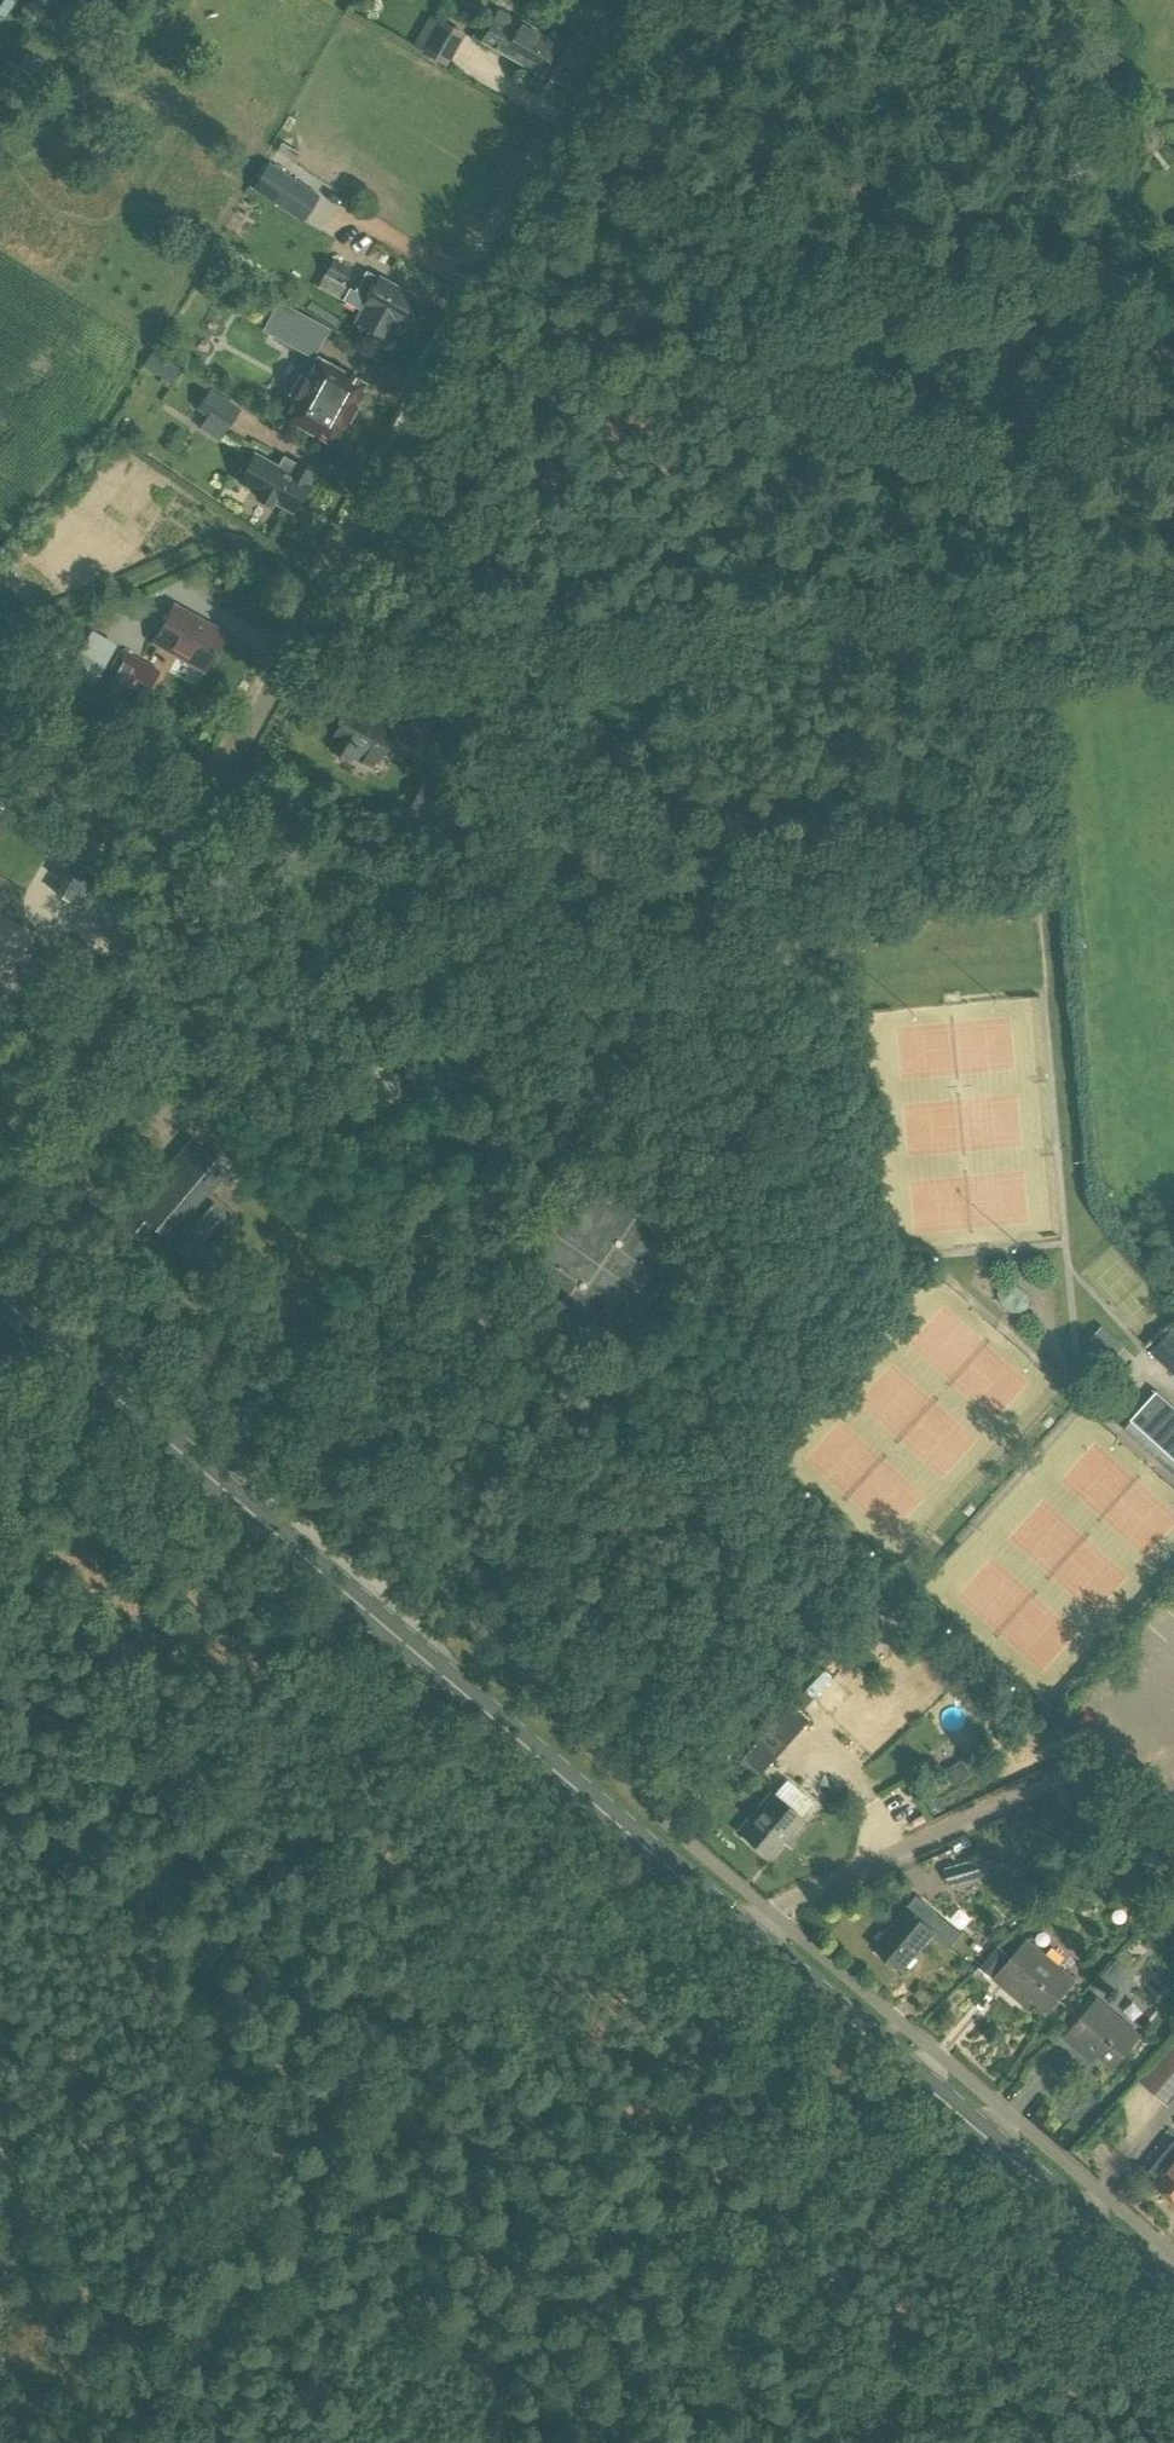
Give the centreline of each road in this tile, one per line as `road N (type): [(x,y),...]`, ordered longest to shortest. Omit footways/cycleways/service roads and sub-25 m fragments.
road 1 (primary): [(1173,2300),(0,1292)]
road 2 (residential): [(0,1178),(646,0)]
road 3 (track): [(1173,590),(824,639),(367,681),(273,680)]

